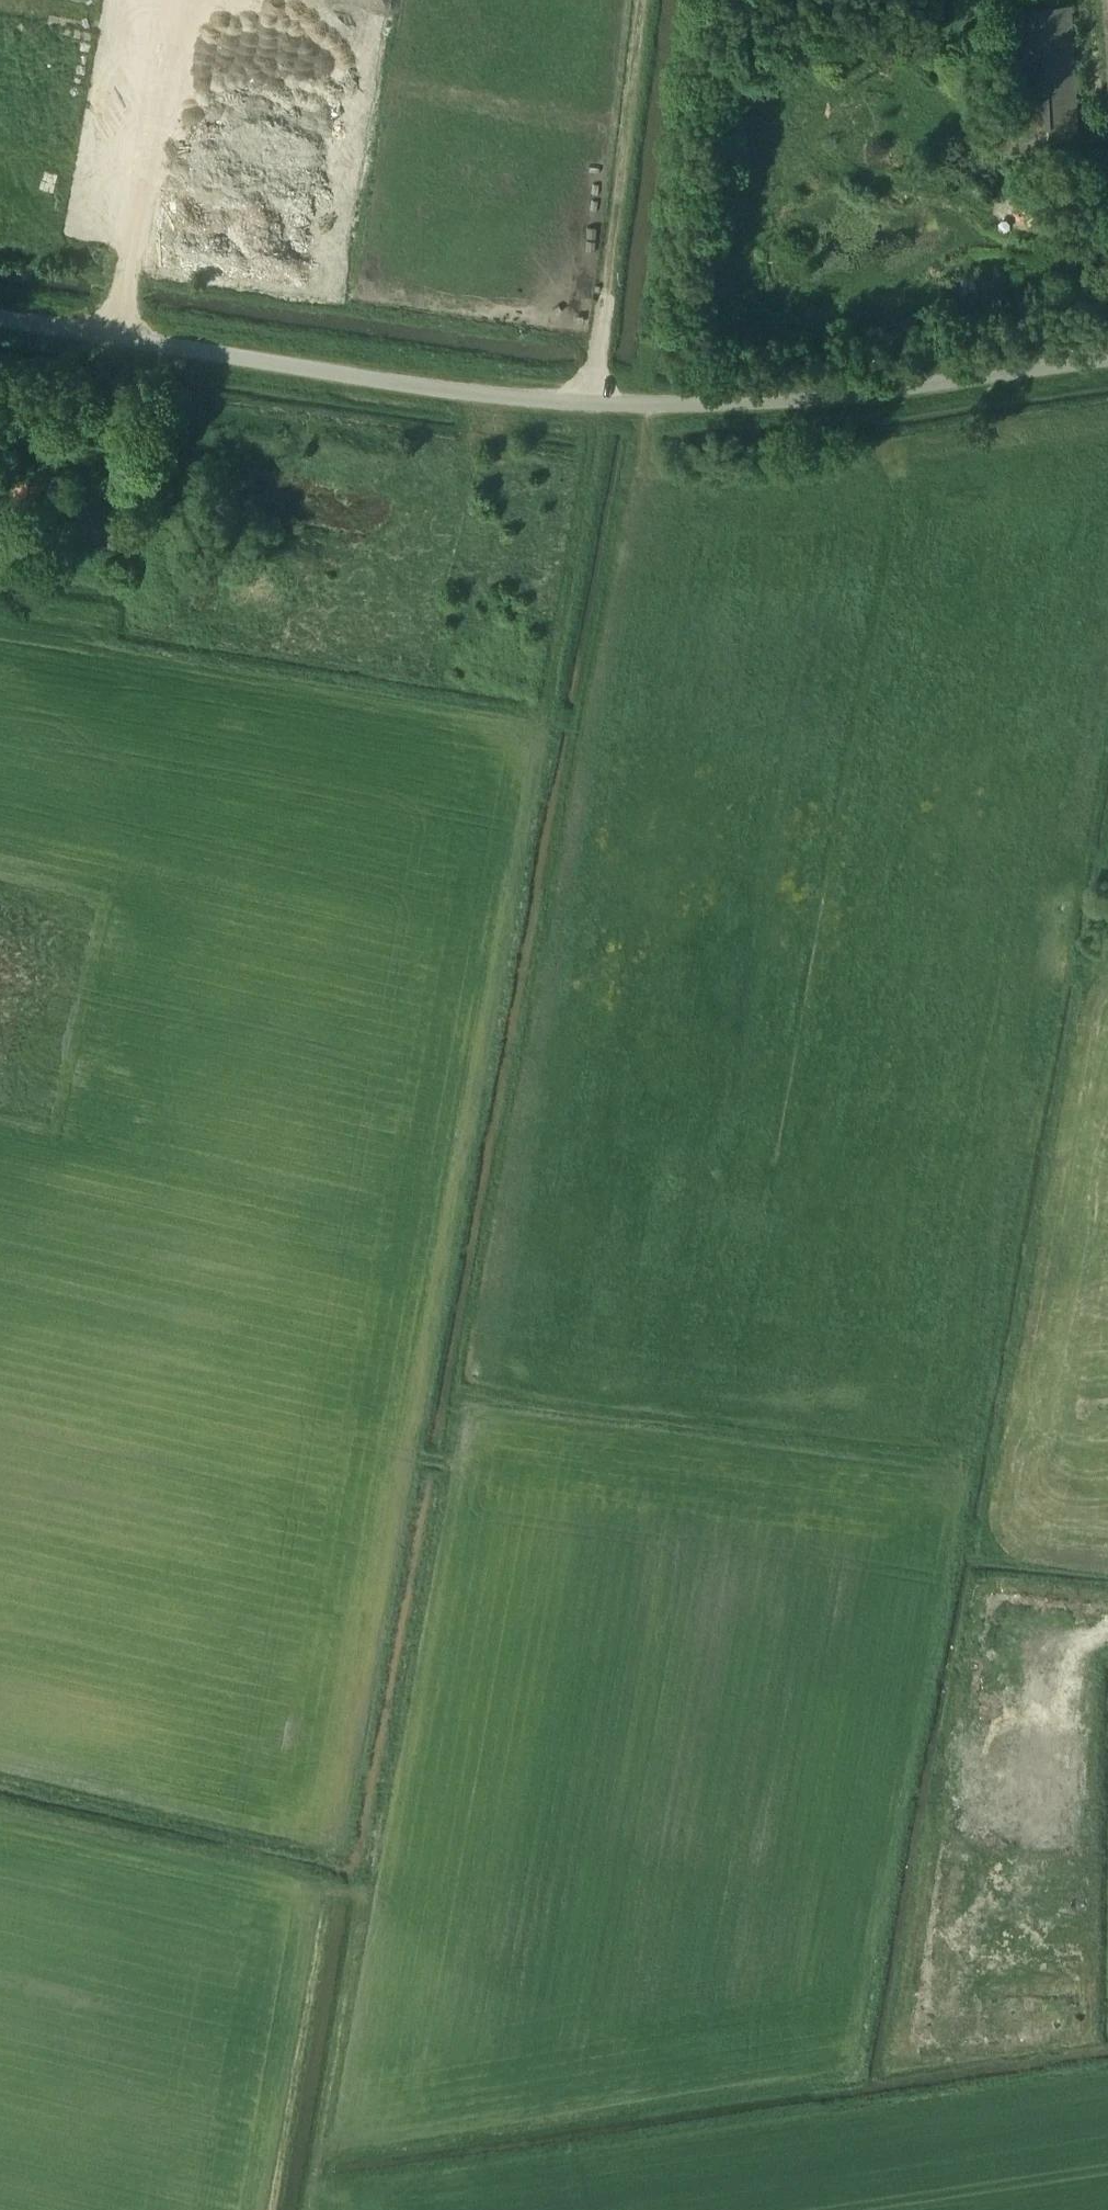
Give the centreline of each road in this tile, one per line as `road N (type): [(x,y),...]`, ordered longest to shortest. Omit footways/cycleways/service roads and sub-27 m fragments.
road 1 (unclassified): [(0,318),(491,396),(593,403),(755,404),(1107,357)]
road 2 (track): [(593,403),(658,0)]

